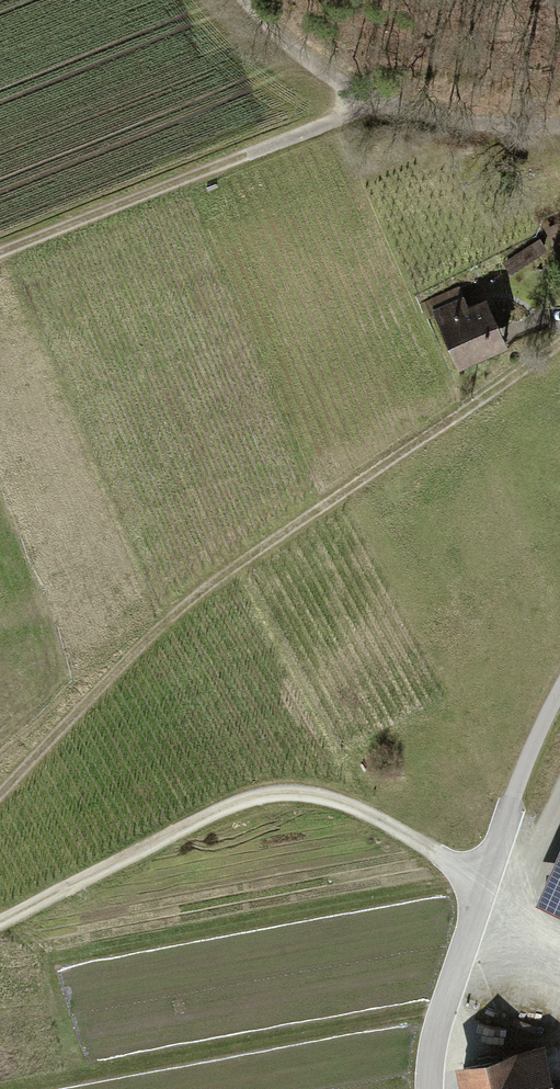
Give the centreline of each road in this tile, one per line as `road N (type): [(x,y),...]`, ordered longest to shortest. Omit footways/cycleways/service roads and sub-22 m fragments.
road 1 (track): [(0,793),(163,624),(559,344)]
road 2 (track): [(0,921),(256,796),(299,791),(363,811),(427,845),(476,890)]
road 3 (unclassified): [(559,679),(535,722),(435,1007),(421,1088)]
road 4 (track): [(0,256),(369,102)]
road 5 (track): [(256,0),(288,45),(369,102),(559,124)]

